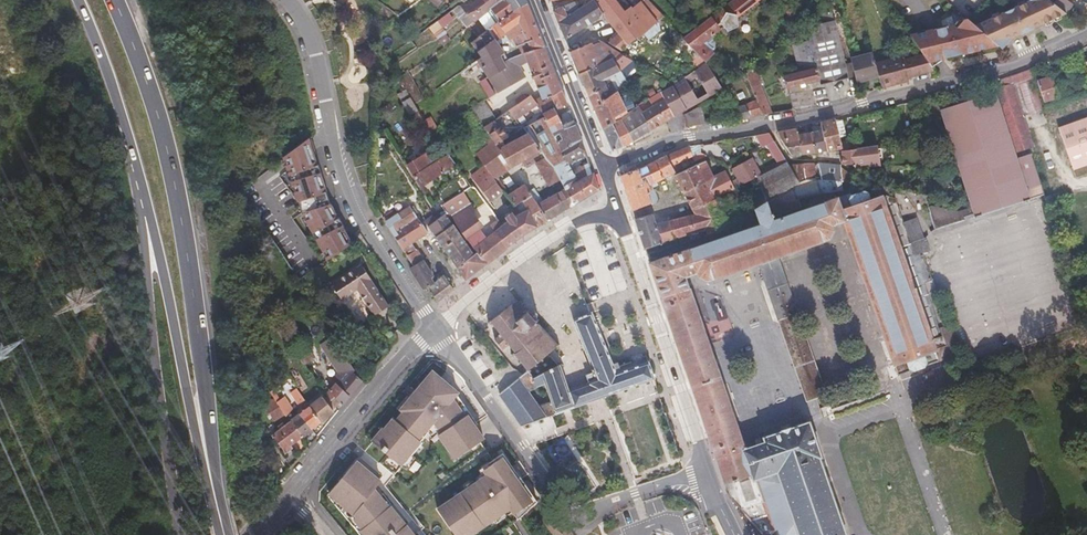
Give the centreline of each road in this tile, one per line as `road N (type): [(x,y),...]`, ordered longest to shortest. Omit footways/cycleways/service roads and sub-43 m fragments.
road 1 (primary): [(218,511),(181,216),(150,94),(114,0)]
road 2 (residential): [(1086,33),(1044,58),(886,103),(676,139),(604,168)]
road 3 (residential): [(435,330),(570,517),(707,471)]
road 4 (primary): [(136,166),(162,439),(181,534)]
road 5 (residential): [(287,0),(316,55),(351,203),(435,330)]
road 6 (primary): [(136,166),(218,511)]
road 7 (tertiary): [(707,471),(617,210)]
road 8 (residential): [(253,534),(435,330)]
road 9 (residential): [(617,210),(537,246),(435,330)]
road 10 (tertiary): [(604,168),(537,0)]
road 11 (primary): [(78,0),(136,166)]

